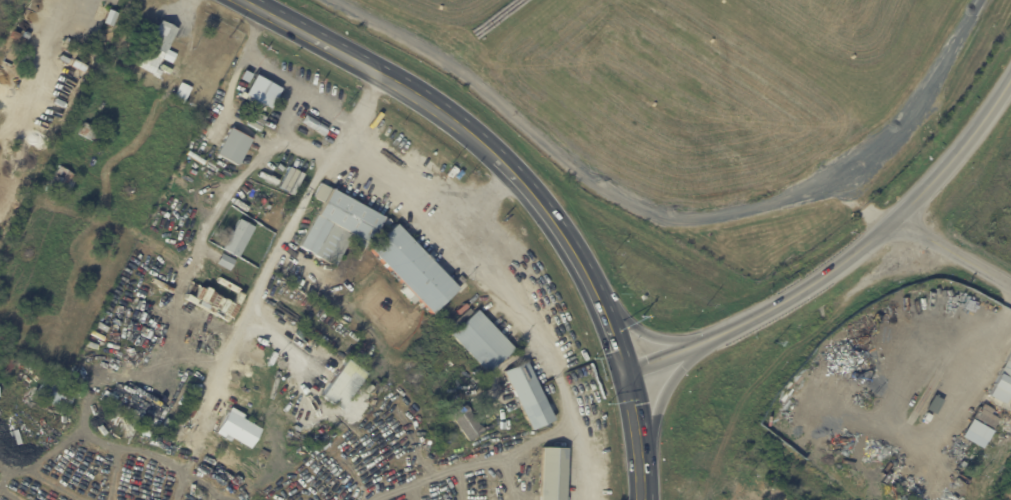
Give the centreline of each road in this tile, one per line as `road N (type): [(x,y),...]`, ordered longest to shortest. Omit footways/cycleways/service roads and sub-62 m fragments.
road 1 (secondary): [(244,0),(411,90),(495,155)]
road 2 (secondary): [(704,344),(799,292),(895,220)]
road 3 (secondary): [(495,155),(532,191),(601,309)]
road 4 (secondary): [(1010,79),(957,157),(895,220)]
road 5 (secondary): [(642,492),(664,396),(704,344)]
road 6 (residential): [(895,220),(1010,285)]

